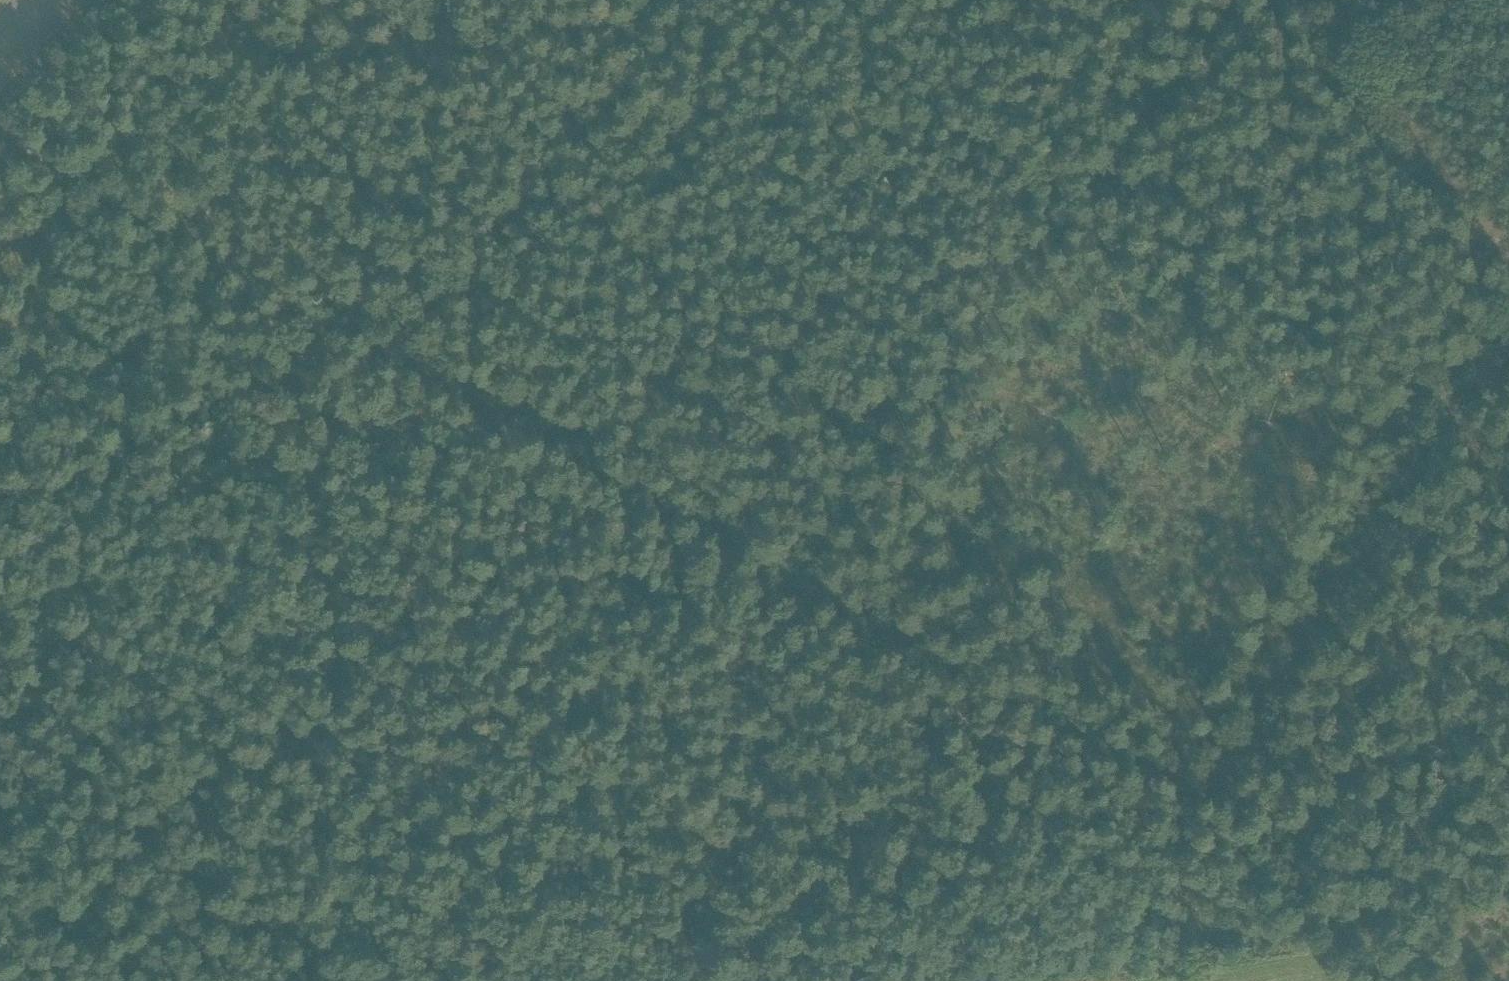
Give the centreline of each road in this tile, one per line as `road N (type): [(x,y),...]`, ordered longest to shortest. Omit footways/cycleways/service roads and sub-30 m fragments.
road 1 (track): [(1508,307),(1194,813),(1080,744),(207,270)]
road 2 (track): [(1302,0),(1508,233)]

